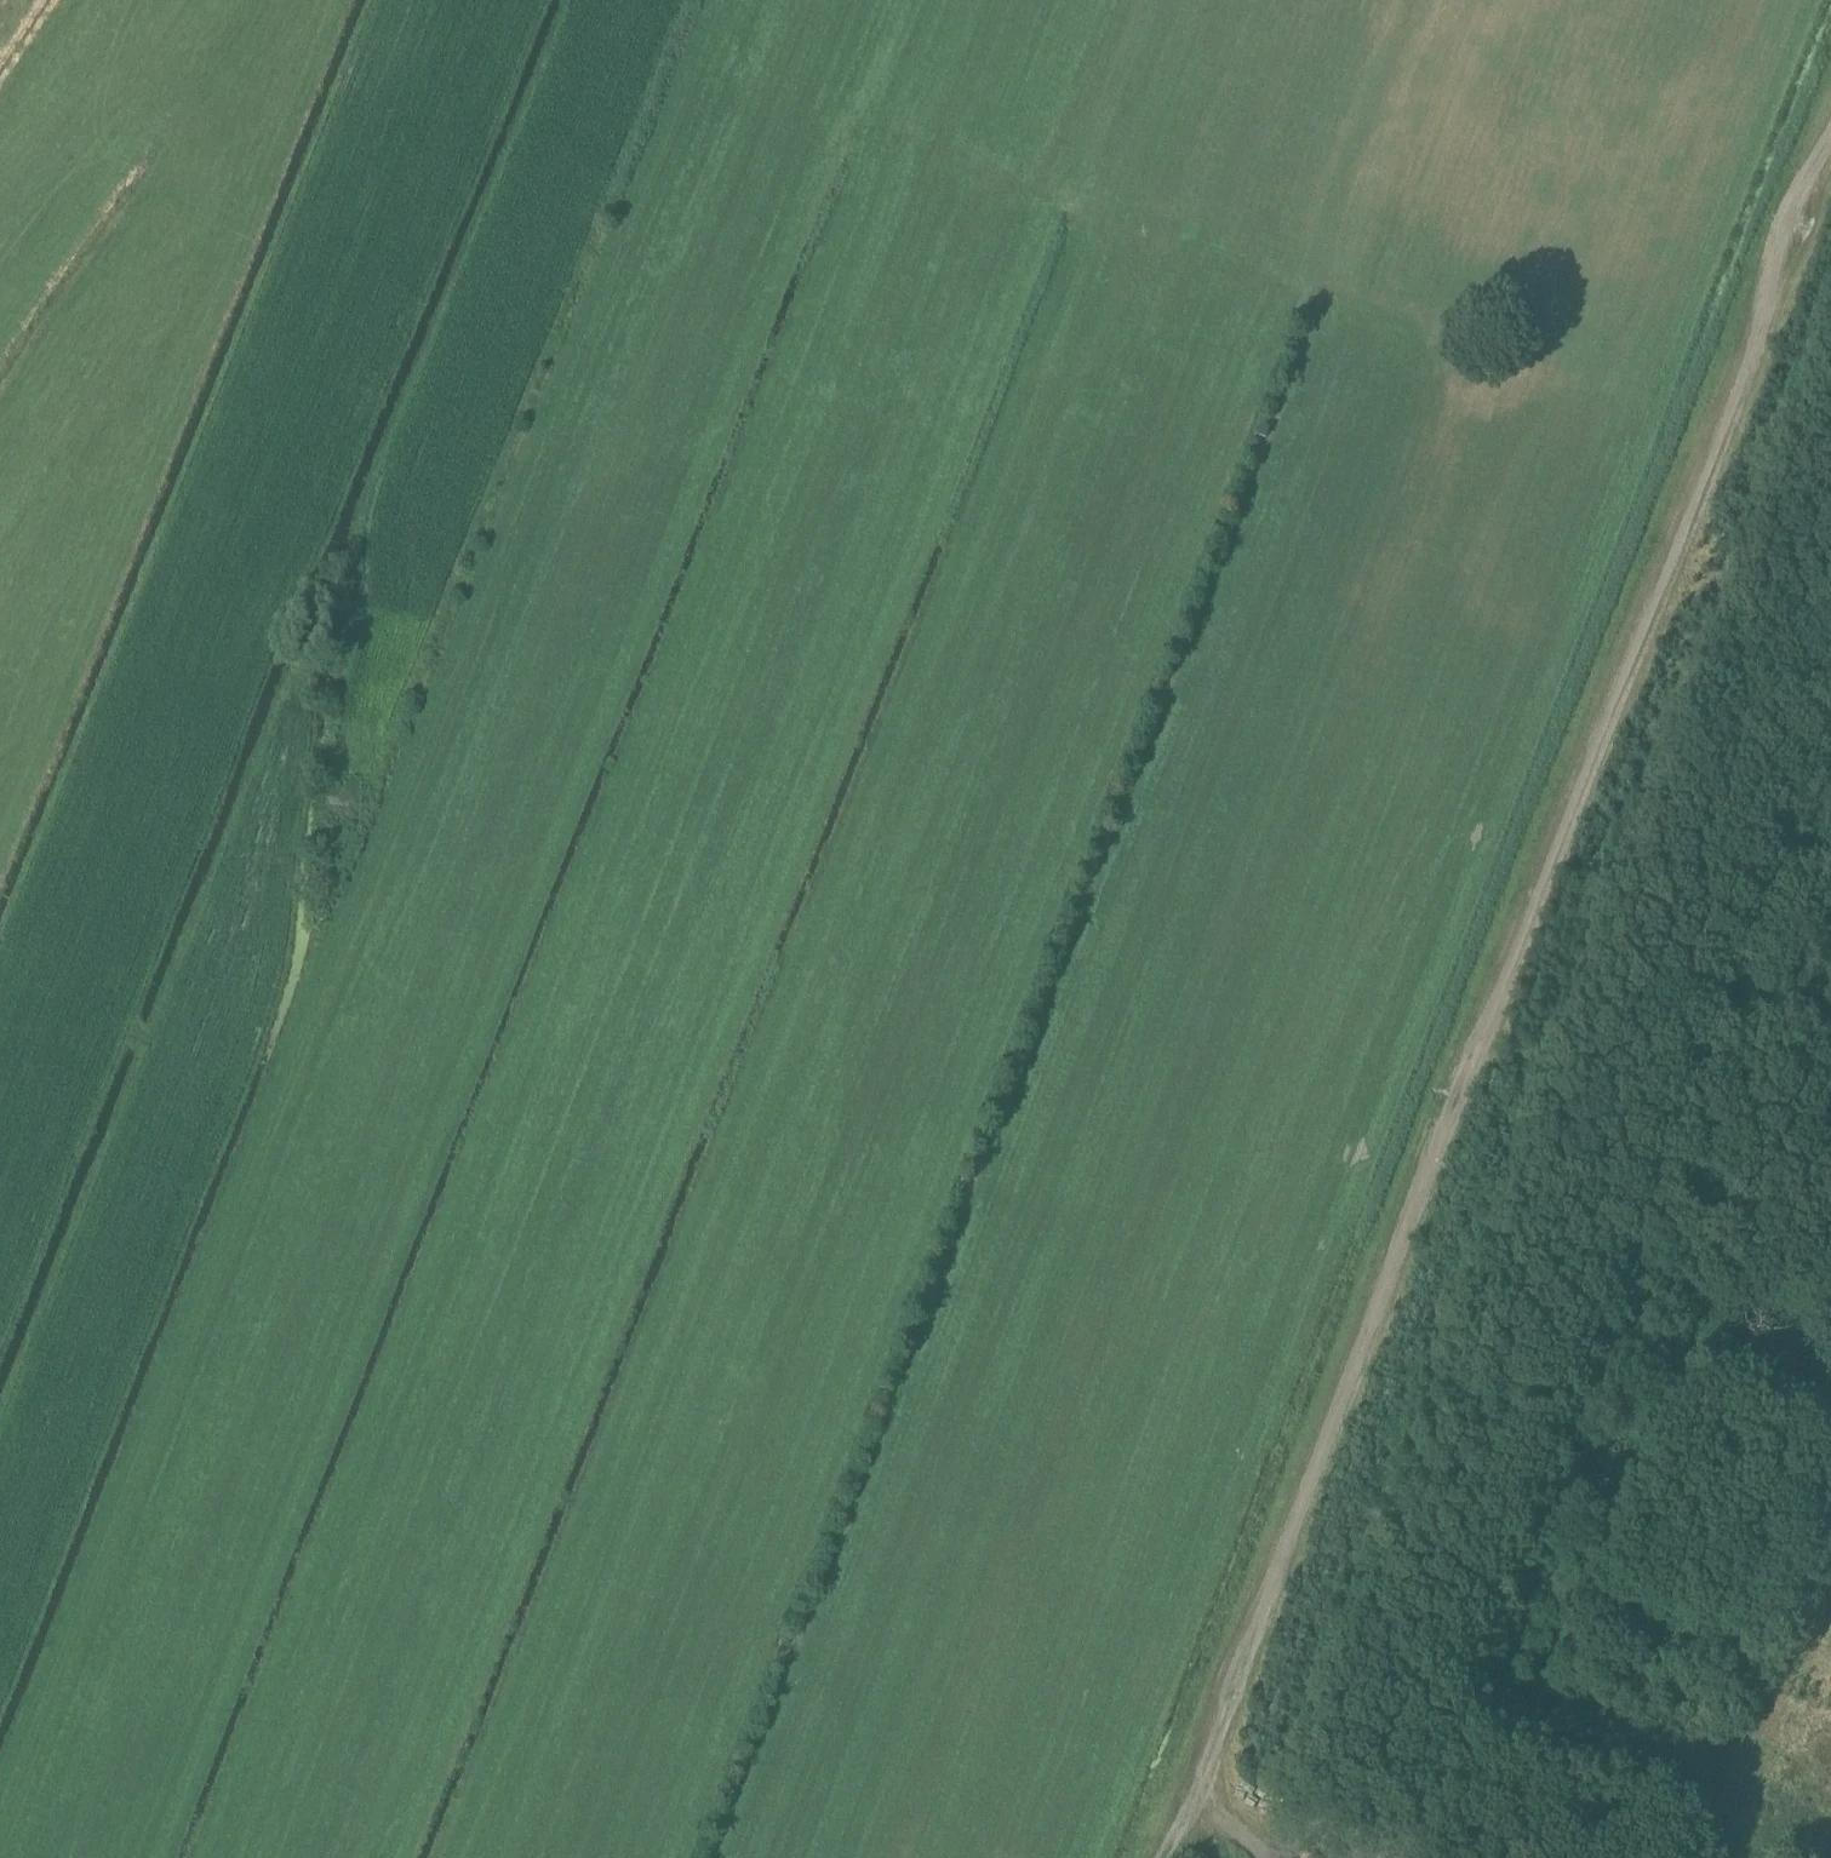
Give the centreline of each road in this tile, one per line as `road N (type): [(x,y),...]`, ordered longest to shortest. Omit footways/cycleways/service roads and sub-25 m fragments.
road 1 (track): [(1244,1857),(1223,1808),(1218,1738),(1830,138)]

